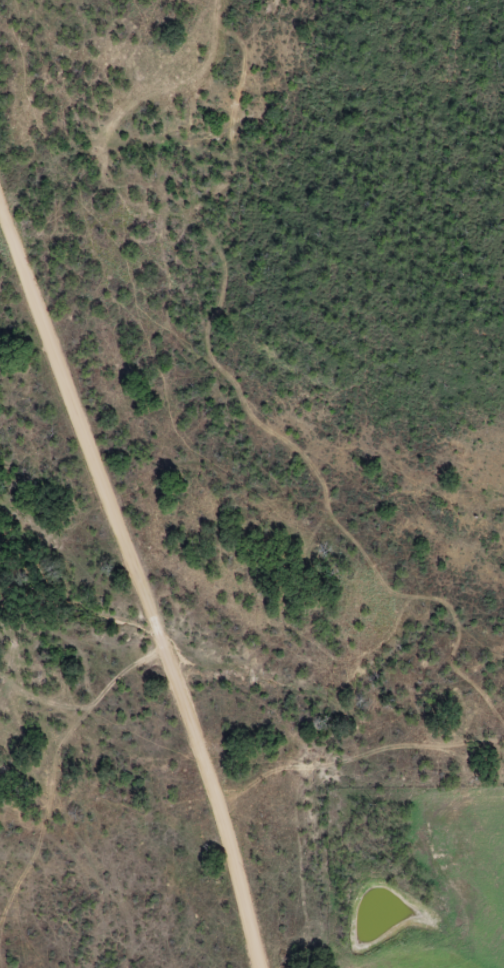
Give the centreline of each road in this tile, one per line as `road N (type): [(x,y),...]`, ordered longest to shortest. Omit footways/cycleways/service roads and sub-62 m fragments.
road 1 (residential): [(261,967),(210,775),(0,206)]

